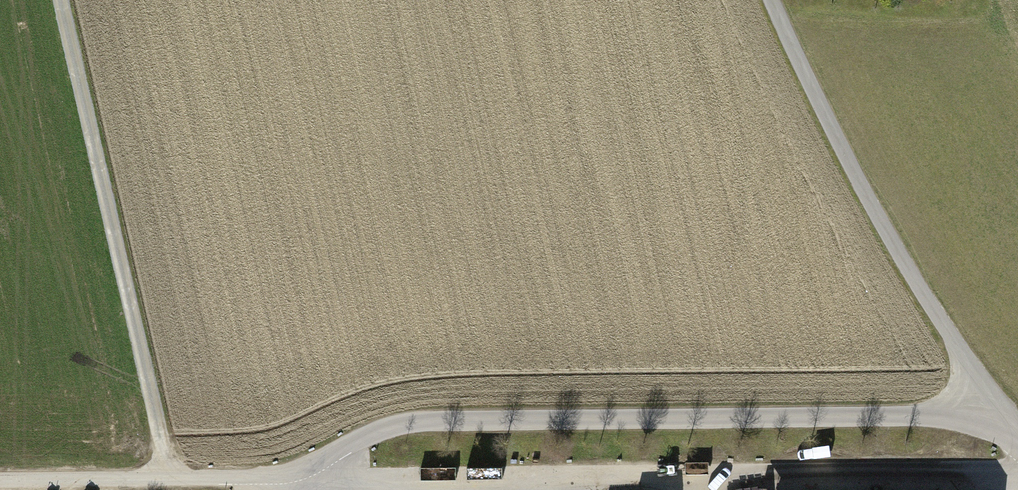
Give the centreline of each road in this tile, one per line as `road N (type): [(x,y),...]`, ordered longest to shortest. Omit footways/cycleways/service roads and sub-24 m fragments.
road 1 (unclassified): [(0,481),(1017,470)]
road 2 (track): [(69,0),(178,479)]
road 3 (track): [(770,0),(896,260),(1017,417)]

